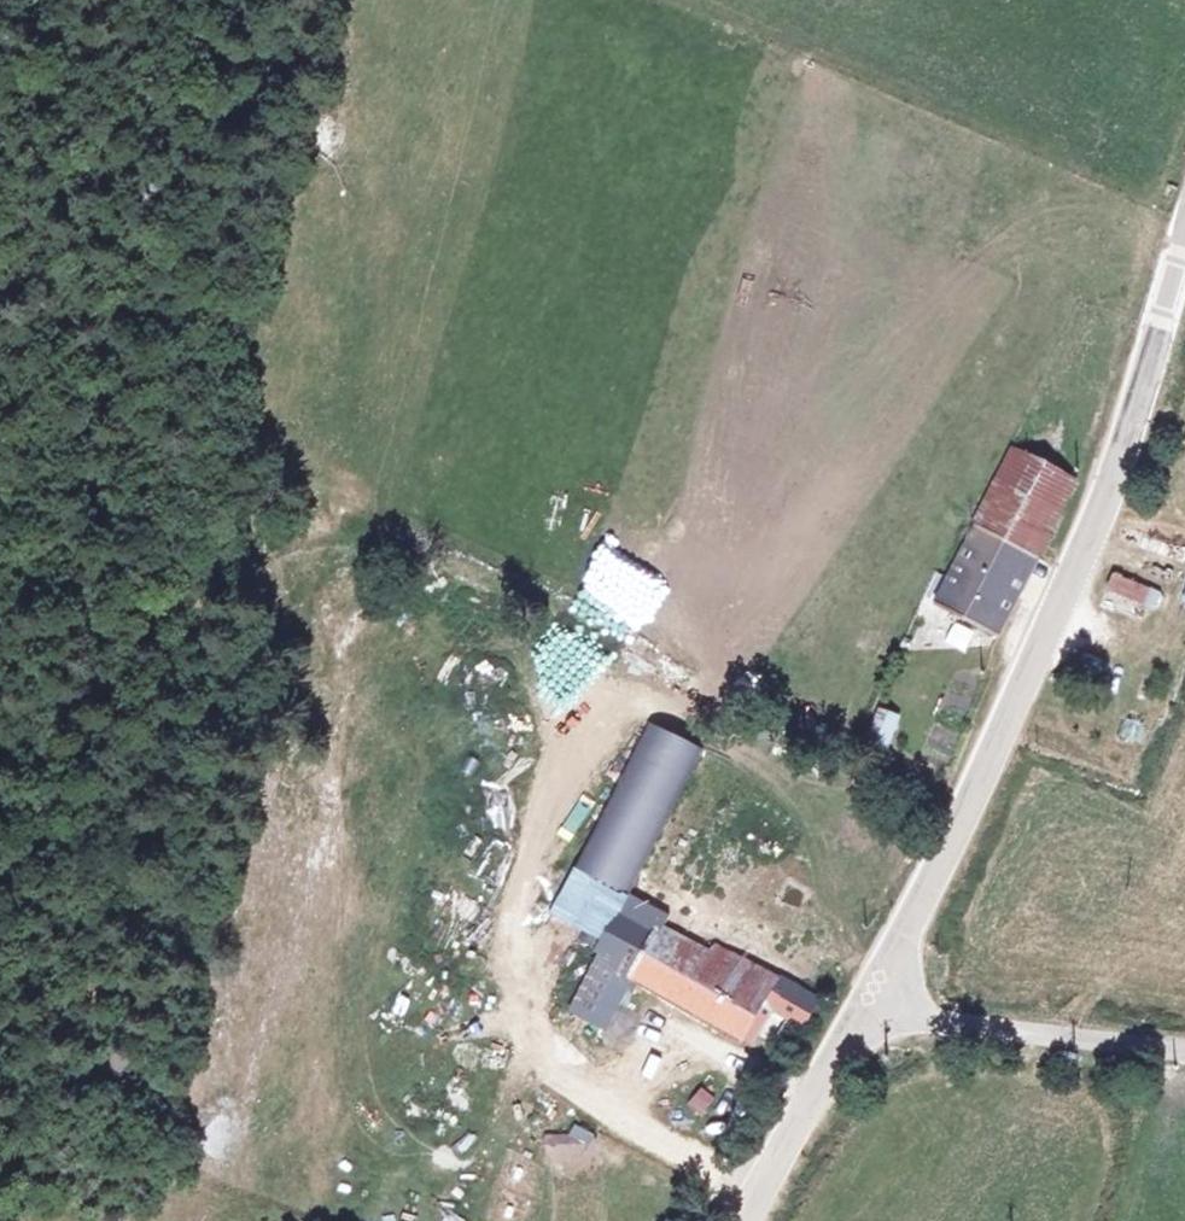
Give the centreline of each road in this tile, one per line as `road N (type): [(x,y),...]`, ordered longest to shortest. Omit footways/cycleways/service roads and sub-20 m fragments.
road 1 (tertiary): [(864,1013),(1066,594),(1114,478),(1184,256)]
road 2 (residential): [(1184,1051),(864,1013)]
road 3 (tertiary): [(747,1220),(864,1013)]

